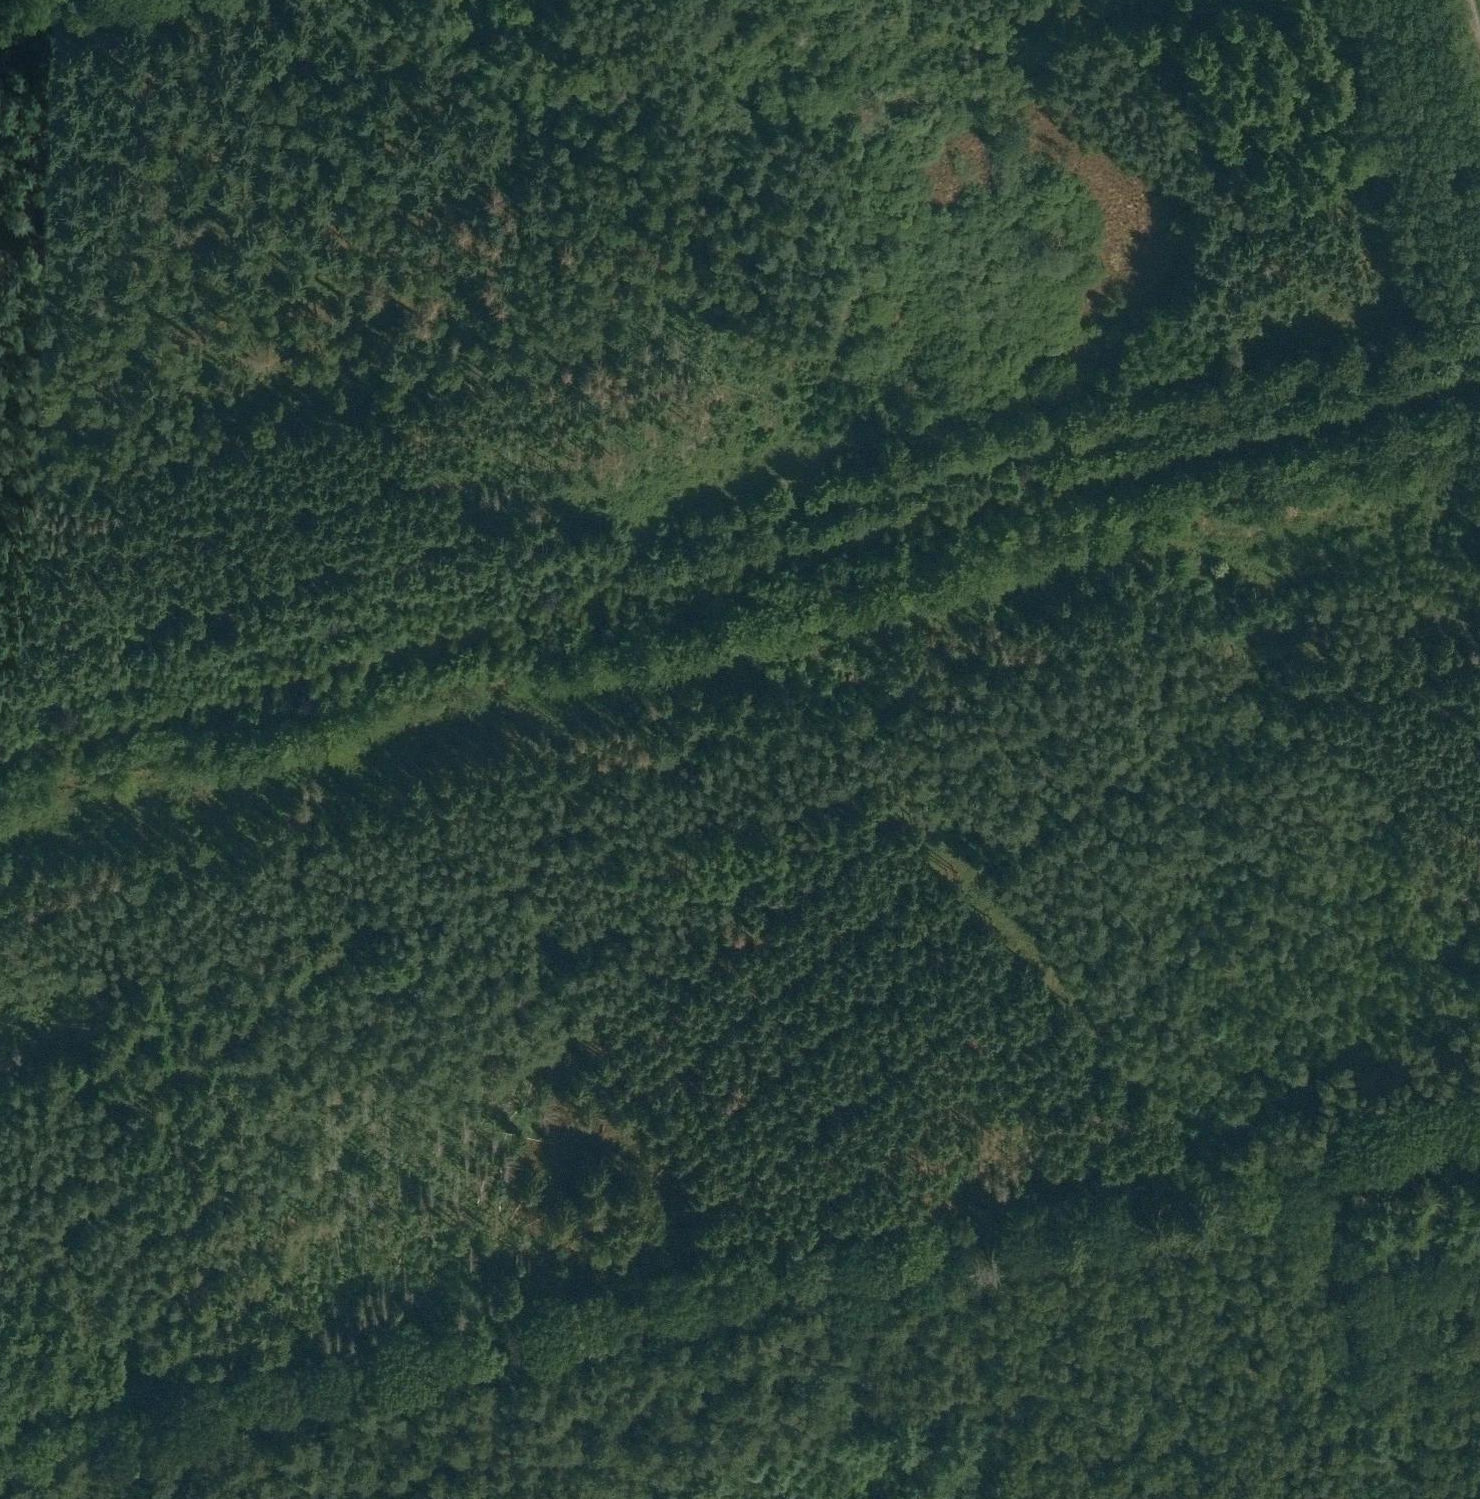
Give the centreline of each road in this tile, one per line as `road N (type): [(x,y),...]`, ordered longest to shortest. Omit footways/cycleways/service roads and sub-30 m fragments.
road 1 (track): [(0,787),(528,654),(1479,434)]
road 2 (track): [(1479,1100),(0,1450)]
road 3 (track): [(1305,1141),(1373,1498)]
road 4 (track): [(0,79),(211,26),(213,0)]

